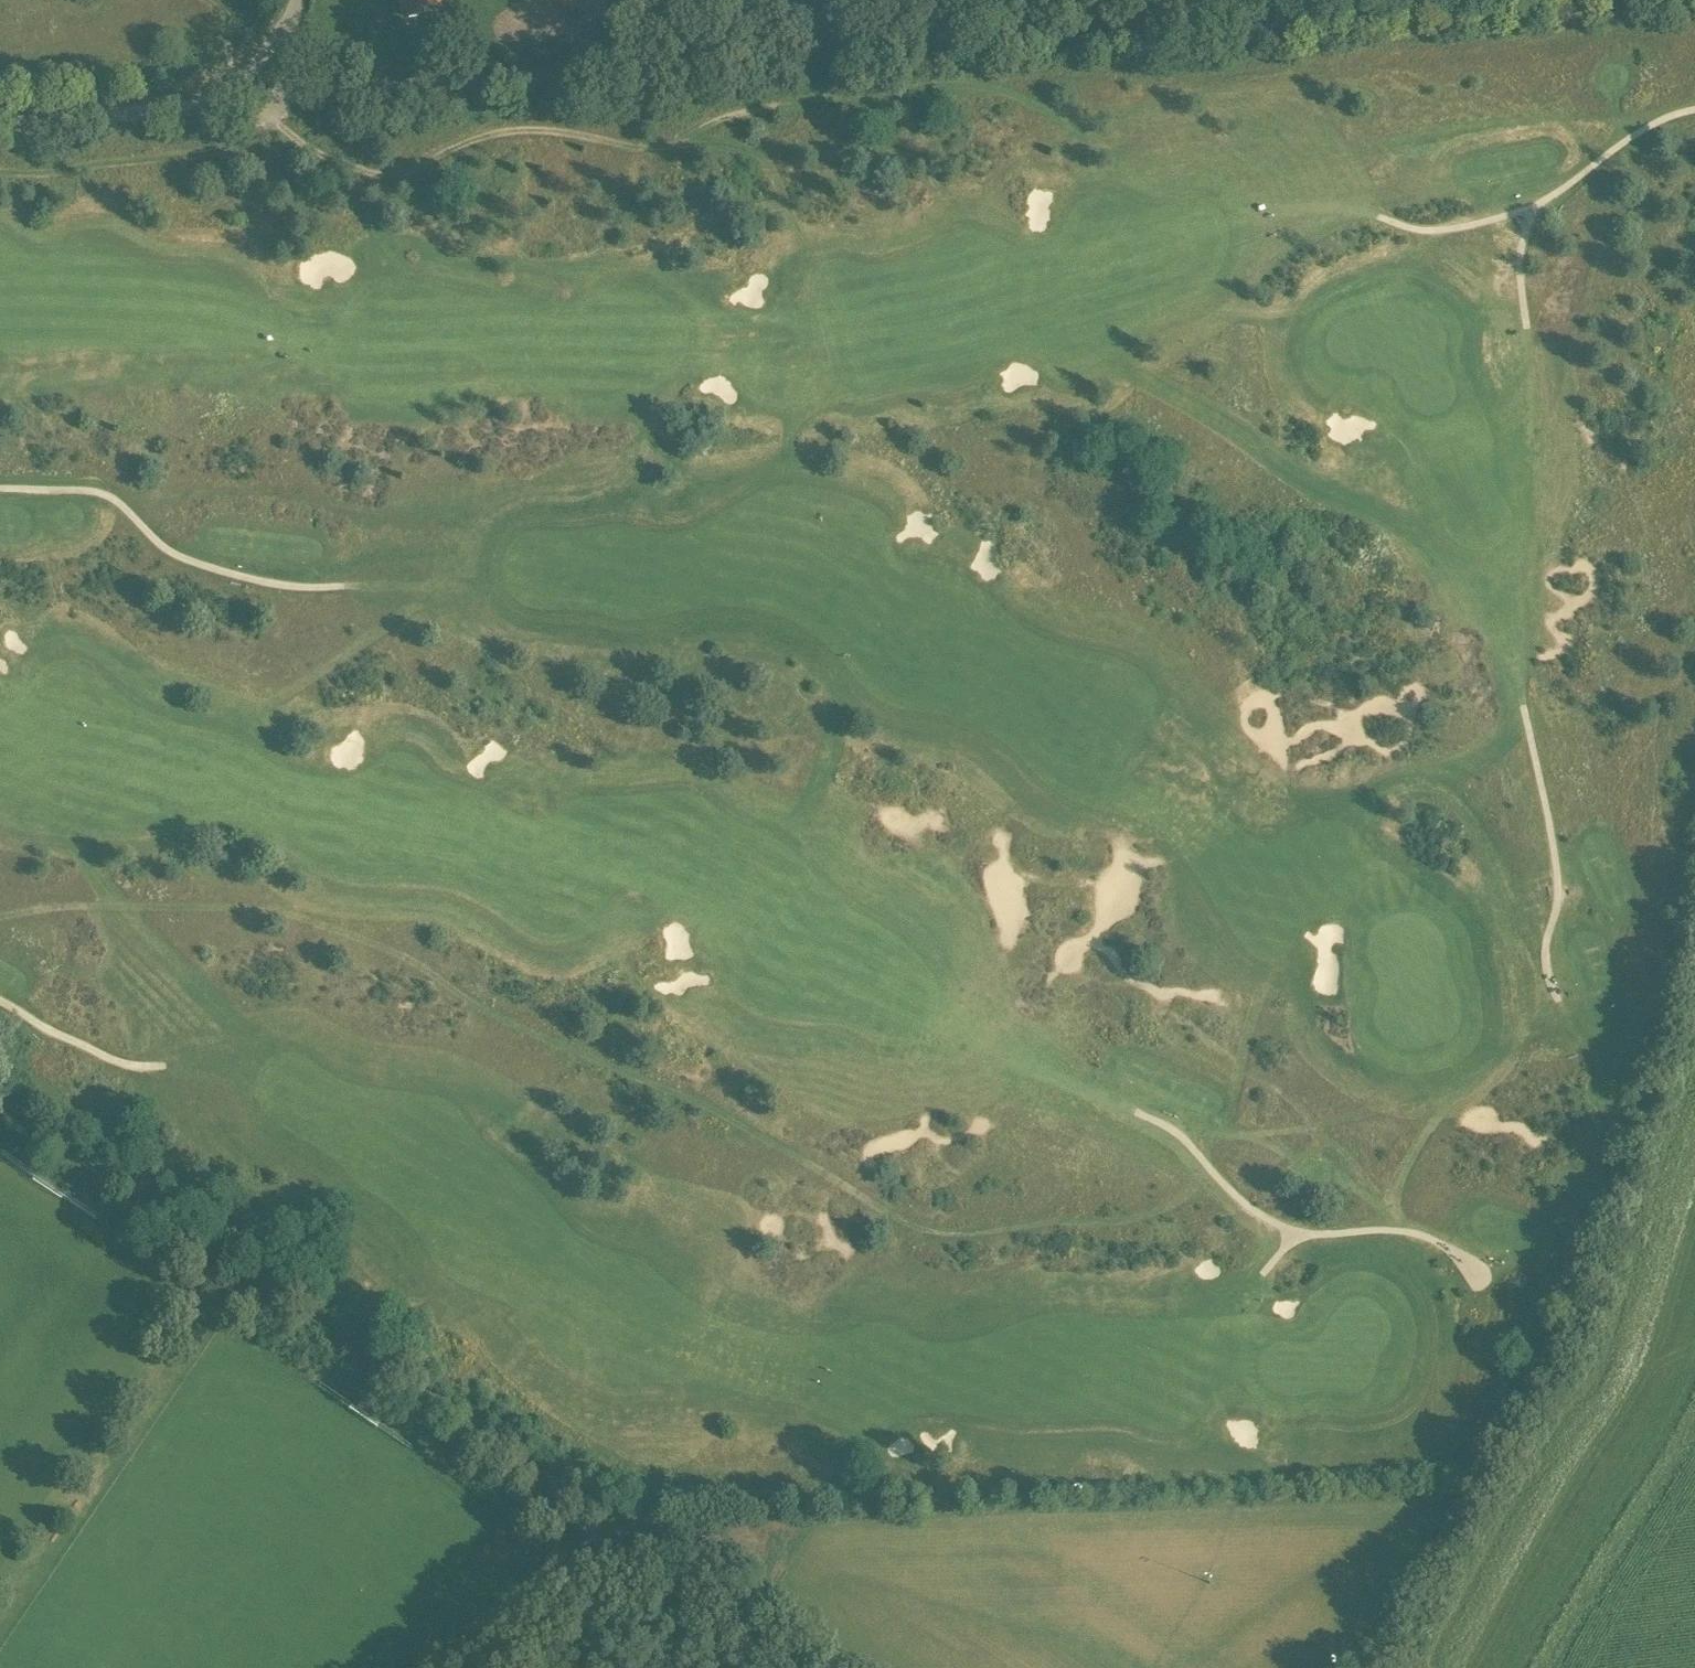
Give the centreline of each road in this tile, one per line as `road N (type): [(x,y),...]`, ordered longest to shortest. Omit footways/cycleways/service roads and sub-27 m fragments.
road 1 (track): [(0,916),(87,905),(258,908),(383,942),(494,1017),(690,1097),(915,1229),(1128,1217),(1198,1190),(1236,1196),(1280,1231),(1304,1239),(1387,1233),(1474,1260)]
road 2 (track): [(682,141),(738,113),(912,89),(1117,72),(1226,81),(1513,50),(1536,64),(1549,130)]
road 3 (track): [(1694,881),(1584,1268),(1543,1364),(1368,1667)]
road 4 (track): [(1410,1236),(1396,1211),(1399,1187),(1451,1096),(1550,1028),(1557,1013),(1545,966),(1555,861),(1516,676)]
road 5 (track): [(251,100),(311,150),(373,171),(396,173),(520,129),(645,146),(724,141),(769,160),(796,236)]
road 6 (unclassified): [(300,94),(619,70)]
road 7 (track): [(1236,1196),(1209,1168),(1210,1154),(1226,1137),(1331,1124),(1462,1087)]
road 8 (unclassified): [(0,125),(216,104)]
road 9 (track): [(164,1065),(108,1057),(0,1000)]
road 10 (unclassified): [(216,104),(257,62),(294,0)]

